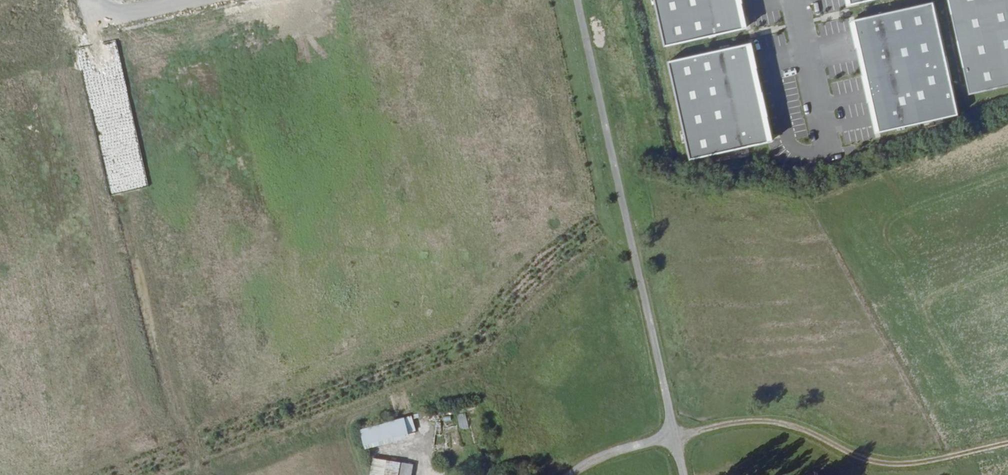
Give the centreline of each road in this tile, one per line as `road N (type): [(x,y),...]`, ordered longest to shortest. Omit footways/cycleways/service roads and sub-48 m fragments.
road 1 (unclassified): [(577,0),(682,474)]
road 2 (track): [(570,474),(645,442),(762,420),(847,445),(900,472),(1007,452)]

